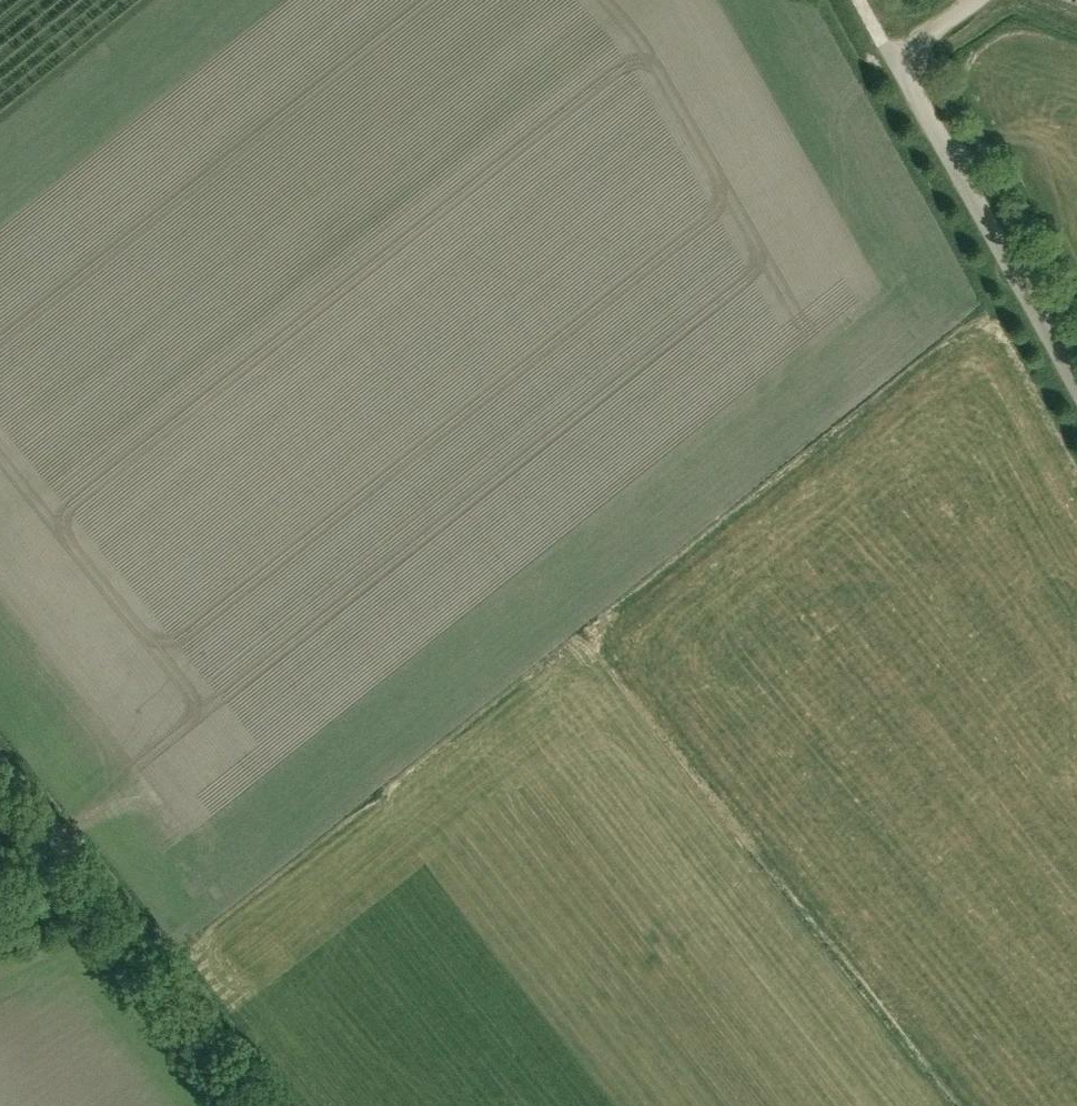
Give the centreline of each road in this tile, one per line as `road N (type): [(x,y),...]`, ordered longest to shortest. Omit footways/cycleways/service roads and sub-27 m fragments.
road 1 (unclassified): [(1076,390),(893,60),(974,0)]
road 2 (unclassified): [(277,1105),(0,762)]

